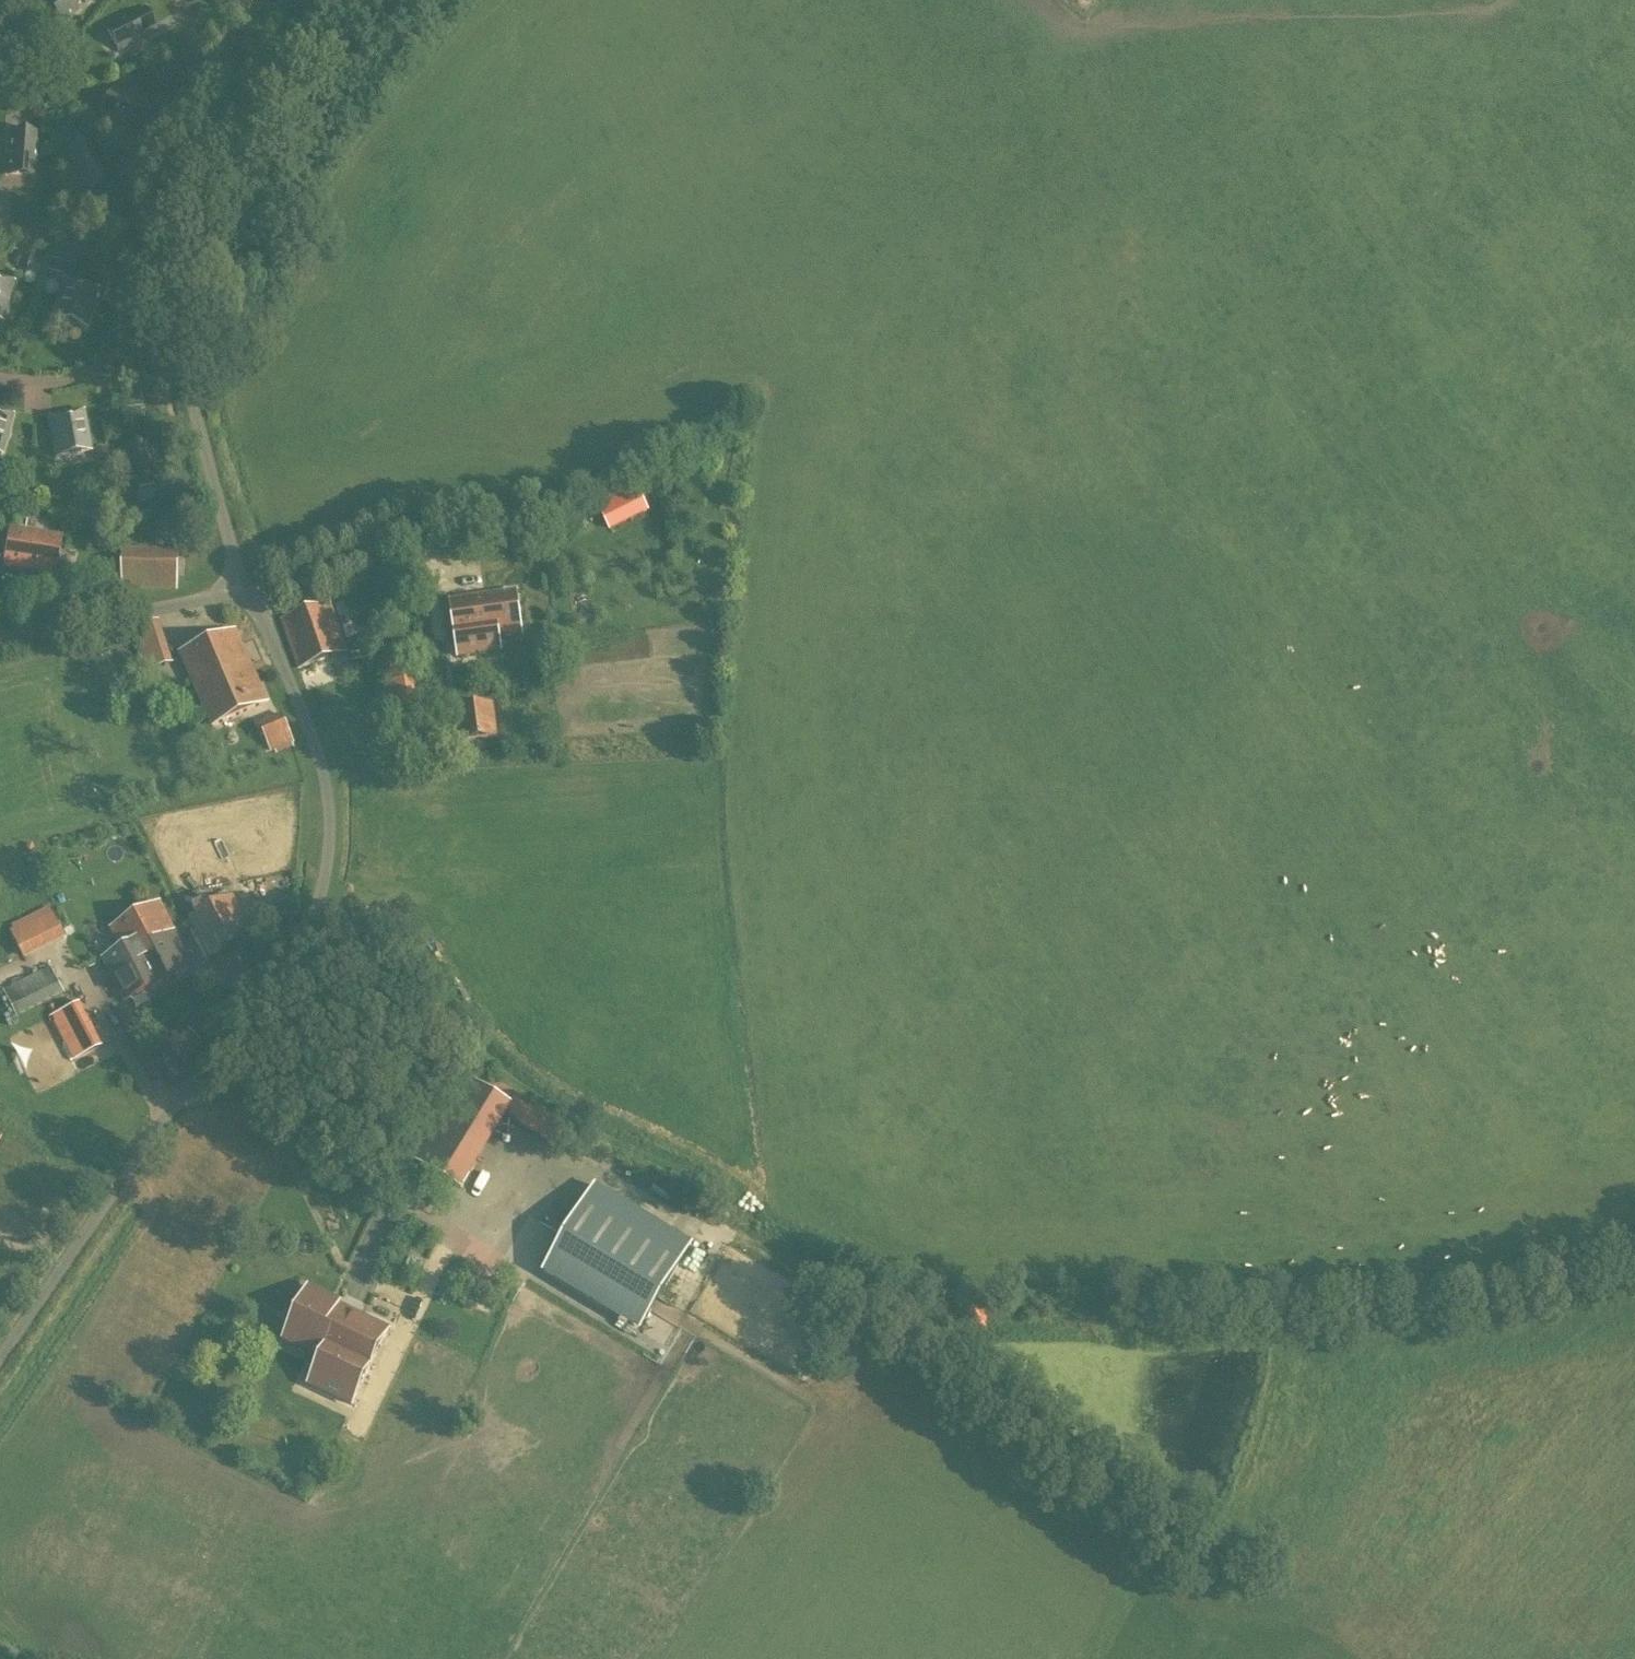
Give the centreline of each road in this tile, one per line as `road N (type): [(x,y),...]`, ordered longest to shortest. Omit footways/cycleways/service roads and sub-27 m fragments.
road 1 (unclassified): [(0,1368),(256,1013),(315,915),(332,856),(325,793),(246,584)]
road 2 (unclassified): [(246,584),(178,339),(174,271),(179,227),(315,0)]
road 3 (unclassified): [(0,645),(150,616),(246,584)]

